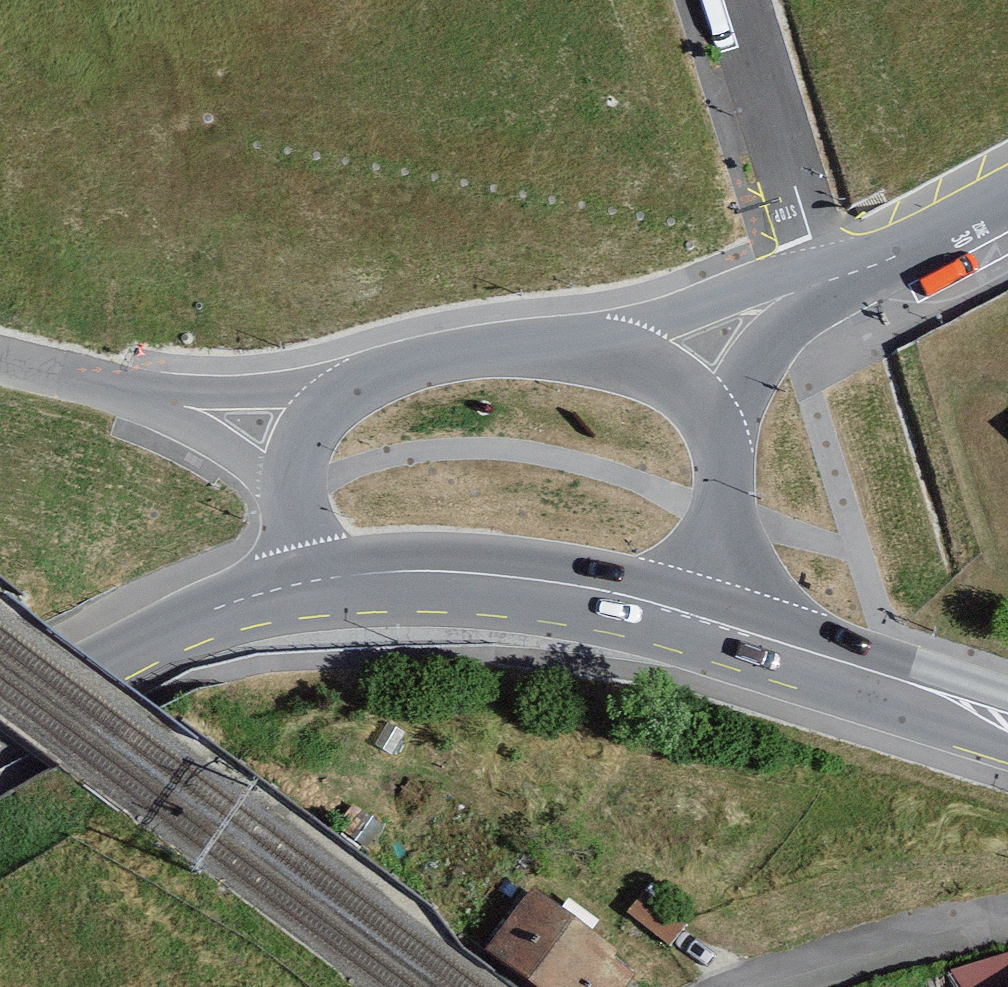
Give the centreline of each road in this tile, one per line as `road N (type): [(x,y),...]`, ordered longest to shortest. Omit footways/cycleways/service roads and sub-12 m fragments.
road 1 (tertiary): [(708,622),(497,574),(297,586)]
road 2 (tertiary): [(297,586),(186,622),(0,722)]
road 3 (tertiary): [(1007,717),(708,622)]
road 4 (residential): [(740,0),(825,280)]
road 5 (unclassified): [(347,392),(240,407),(92,394)]
road 6 (residential): [(825,280),(687,310),(586,350)]
road 7 (residential): [(586,350),(476,354),(380,374),(347,392)]
road 8 (unclassified): [(92,394),(207,449),(289,513)]
road 9 (residential): [(708,622),(725,515),(714,422)]
road 10 (residential): [(825,280),(1007,197)]
road 11 (residential): [(714,422),(825,280)]
road 12 (residential): [(714,422),(662,379),(586,350)]
road 13 (residential): [(347,392),(306,434),(289,513)]

